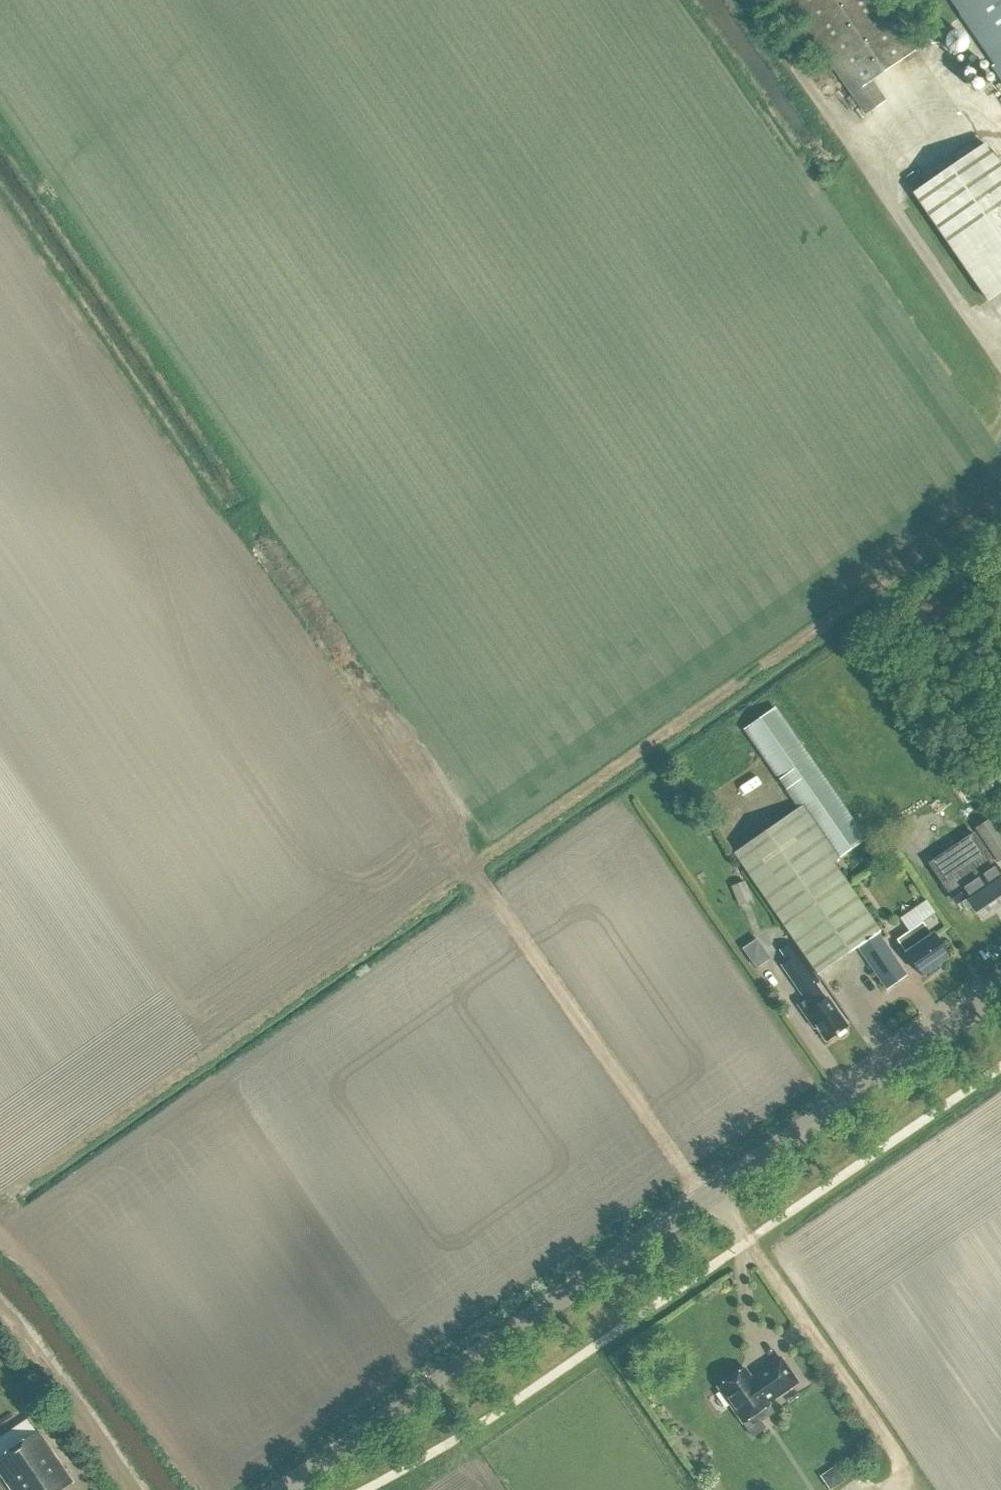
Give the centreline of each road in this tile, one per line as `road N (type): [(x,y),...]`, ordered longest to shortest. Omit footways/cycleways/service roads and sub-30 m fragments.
road 1 (tertiary): [(285,1489),(1000,994)]
road 2 (track): [(0,1298),(129,1489)]

